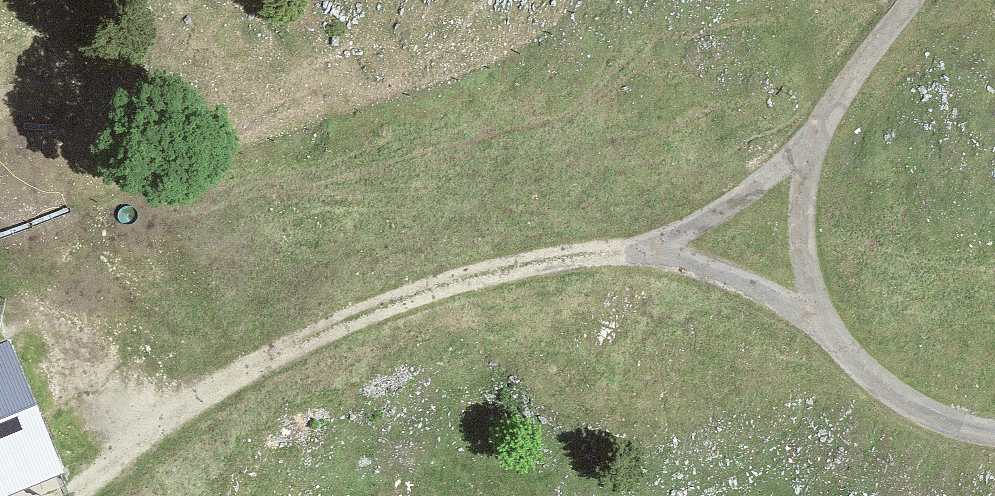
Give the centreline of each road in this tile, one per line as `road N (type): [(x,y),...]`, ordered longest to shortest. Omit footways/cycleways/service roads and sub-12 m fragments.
road 1 (track): [(73,495),(211,395),(360,317),(504,273),(631,251)]
road 2 (unclassified): [(994,433),(902,400),(852,359),(819,307),(804,247),(803,196),(817,134),(915,0)]
road 3 (track): [(834,336),(753,285),(688,260),(631,251),(708,219),(817,134)]
road 4 (track): [(146,439),(46,322),(32,315),(0,327)]

